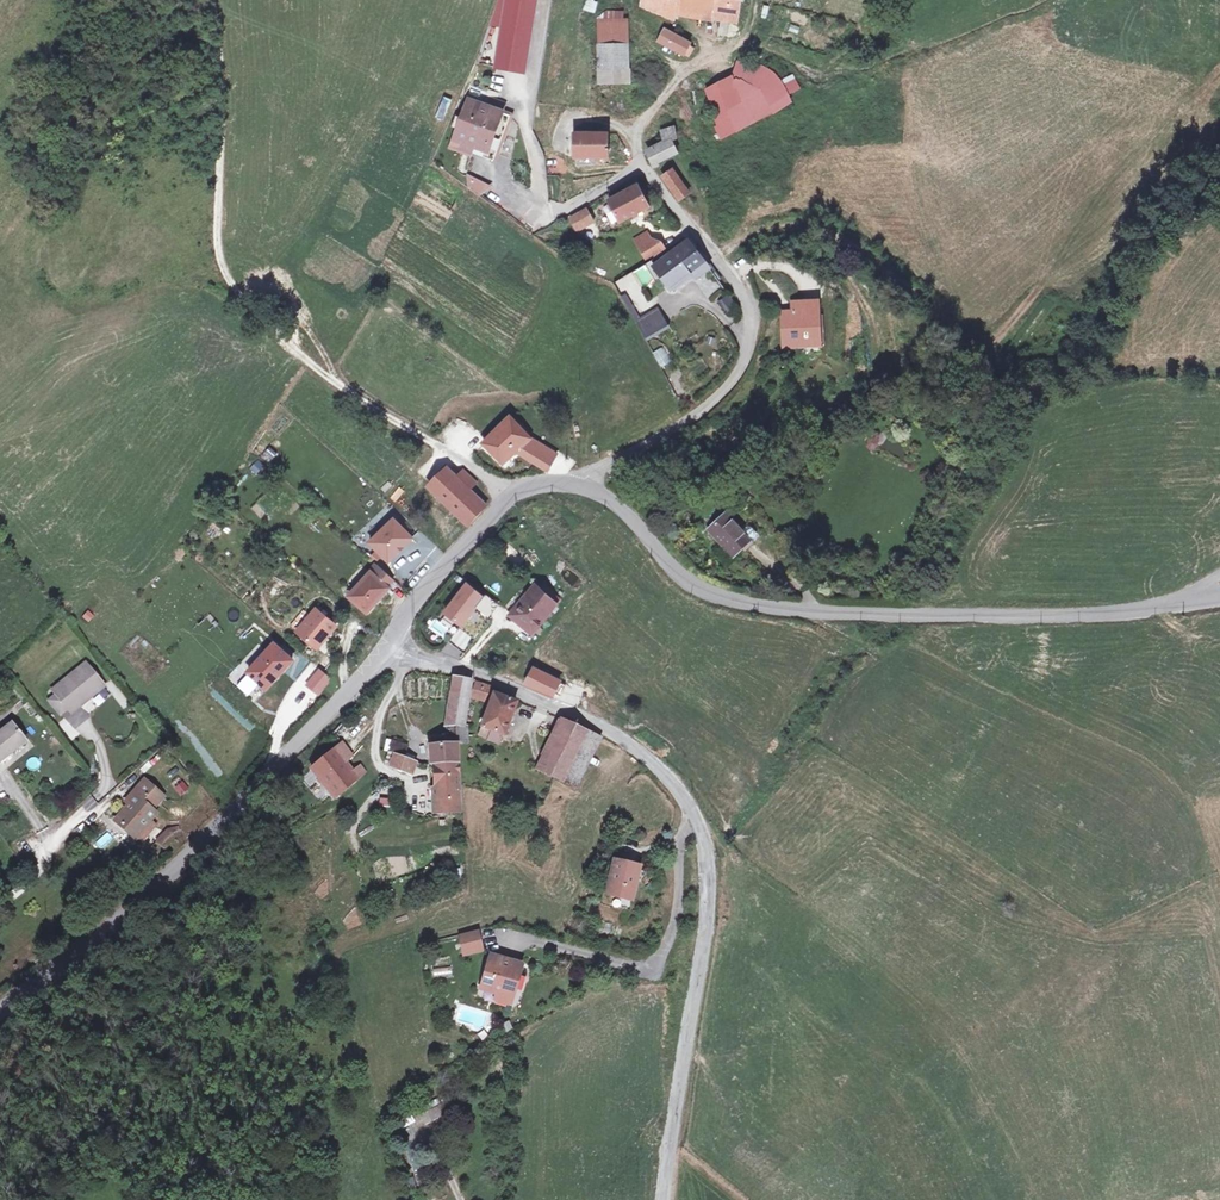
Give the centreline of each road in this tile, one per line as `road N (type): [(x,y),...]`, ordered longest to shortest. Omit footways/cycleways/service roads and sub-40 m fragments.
road 1 (unclassified): [(389,648),(462,669),(613,732),(660,768),(697,815),(707,903),(663,1199)]
road 2 (tertiary): [(581,485),(622,511),(676,572),(723,599),(804,612),(1099,616),(1219,595)]
road 3 (track): [(512,494),(312,366),(232,291),(214,241),(220,100),(214,0)]
road 4 (residential): [(676,85),(636,129),(641,167),(741,291),(747,352),(738,375),(707,408),(581,485)]
road 5 (tertiary): [(0,1010),(160,883),(389,648)]
road 6 (tertiary): [(389,648),(420,593),(512,494),(581,485)]

